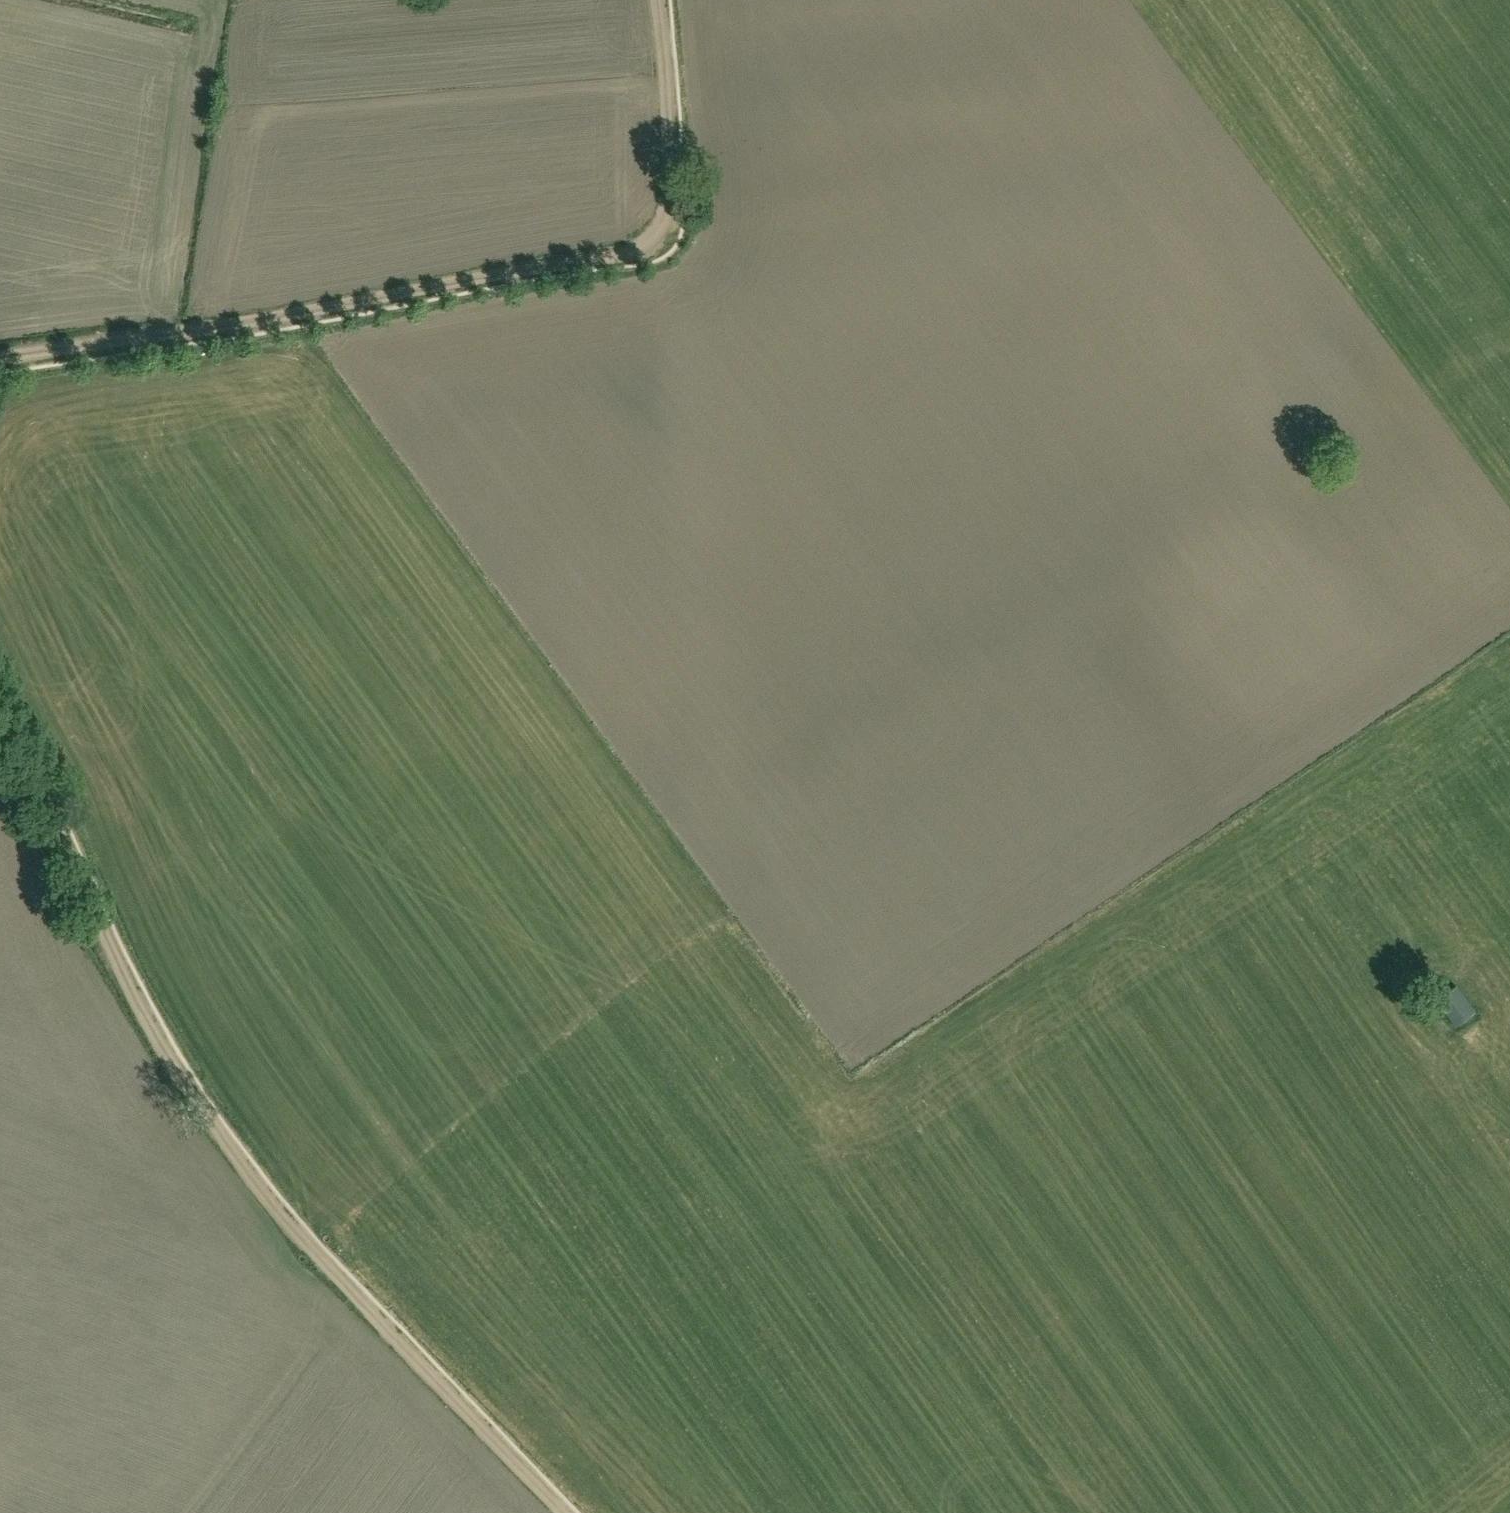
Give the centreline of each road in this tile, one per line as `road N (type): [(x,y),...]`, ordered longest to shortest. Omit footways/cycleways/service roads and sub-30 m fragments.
road 1 (track): [(567,1512),(289,1224),(184,1082),(0,691)]
road 2 (track): [(0,357),(299,312),(646,246),(675,214),(660,0)]

